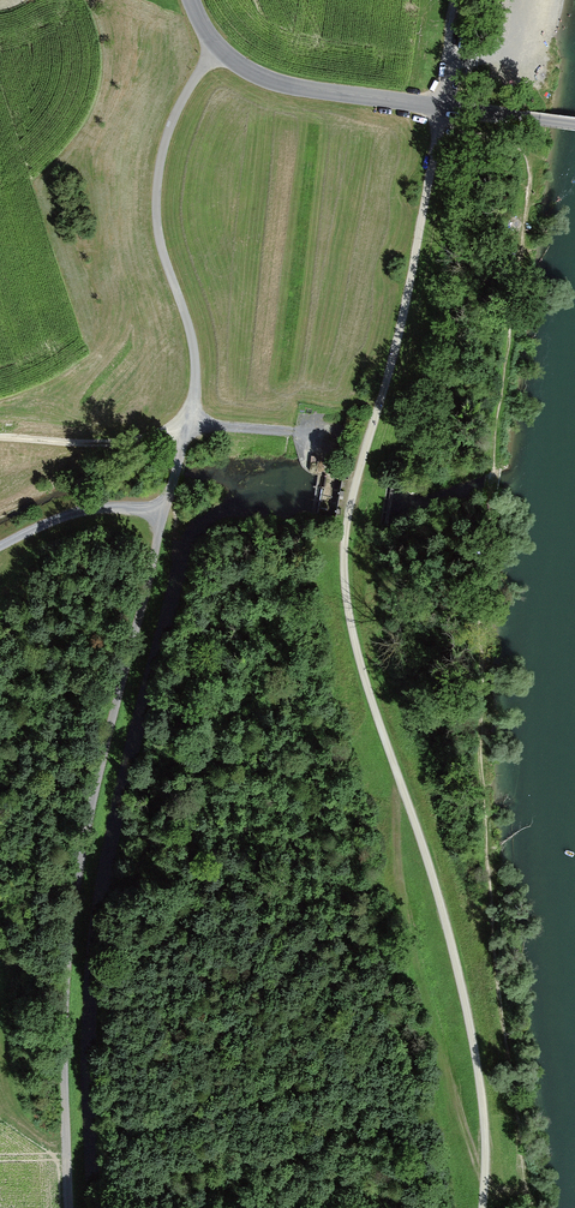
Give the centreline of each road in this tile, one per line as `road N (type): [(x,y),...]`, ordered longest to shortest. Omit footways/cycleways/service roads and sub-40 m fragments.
road 1 (track): [(443,107),(344,561),(365,679),(469,1019),(483,1104),(483,1207)]
road 2 (track): [(172,499),(96,774),(63,940),(67,1207)]
road 3 (track): [(172,499),(199,384),(199,351),(157,237),(155,191),(180,101),(217,52)]
road 4 (unclassified): [(574,124),(293,87),(217,52),(191,0)]
road 5 (track): [(0,439),(189,430)]
road 6 (track): [(0,543),(60,518),(172,499)]
road 7 (track): [(449,67),(524,45),(532,0)]

